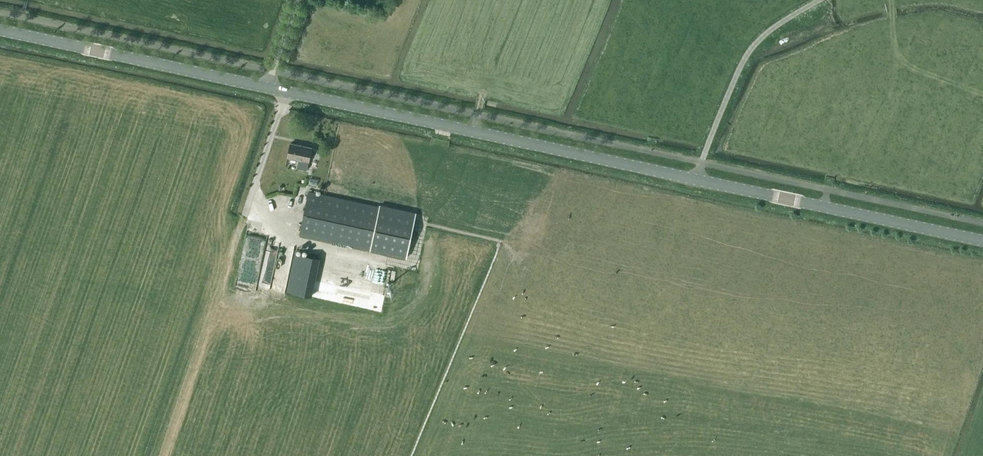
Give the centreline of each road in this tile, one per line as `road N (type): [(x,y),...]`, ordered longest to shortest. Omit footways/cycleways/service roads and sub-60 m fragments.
road 1 (tertiary): [(696,180),(268,88)]
road 2 (tertiary): [(982,241),(696,180)]
road 3 (tertiary): [(268,88),(0,31)]

